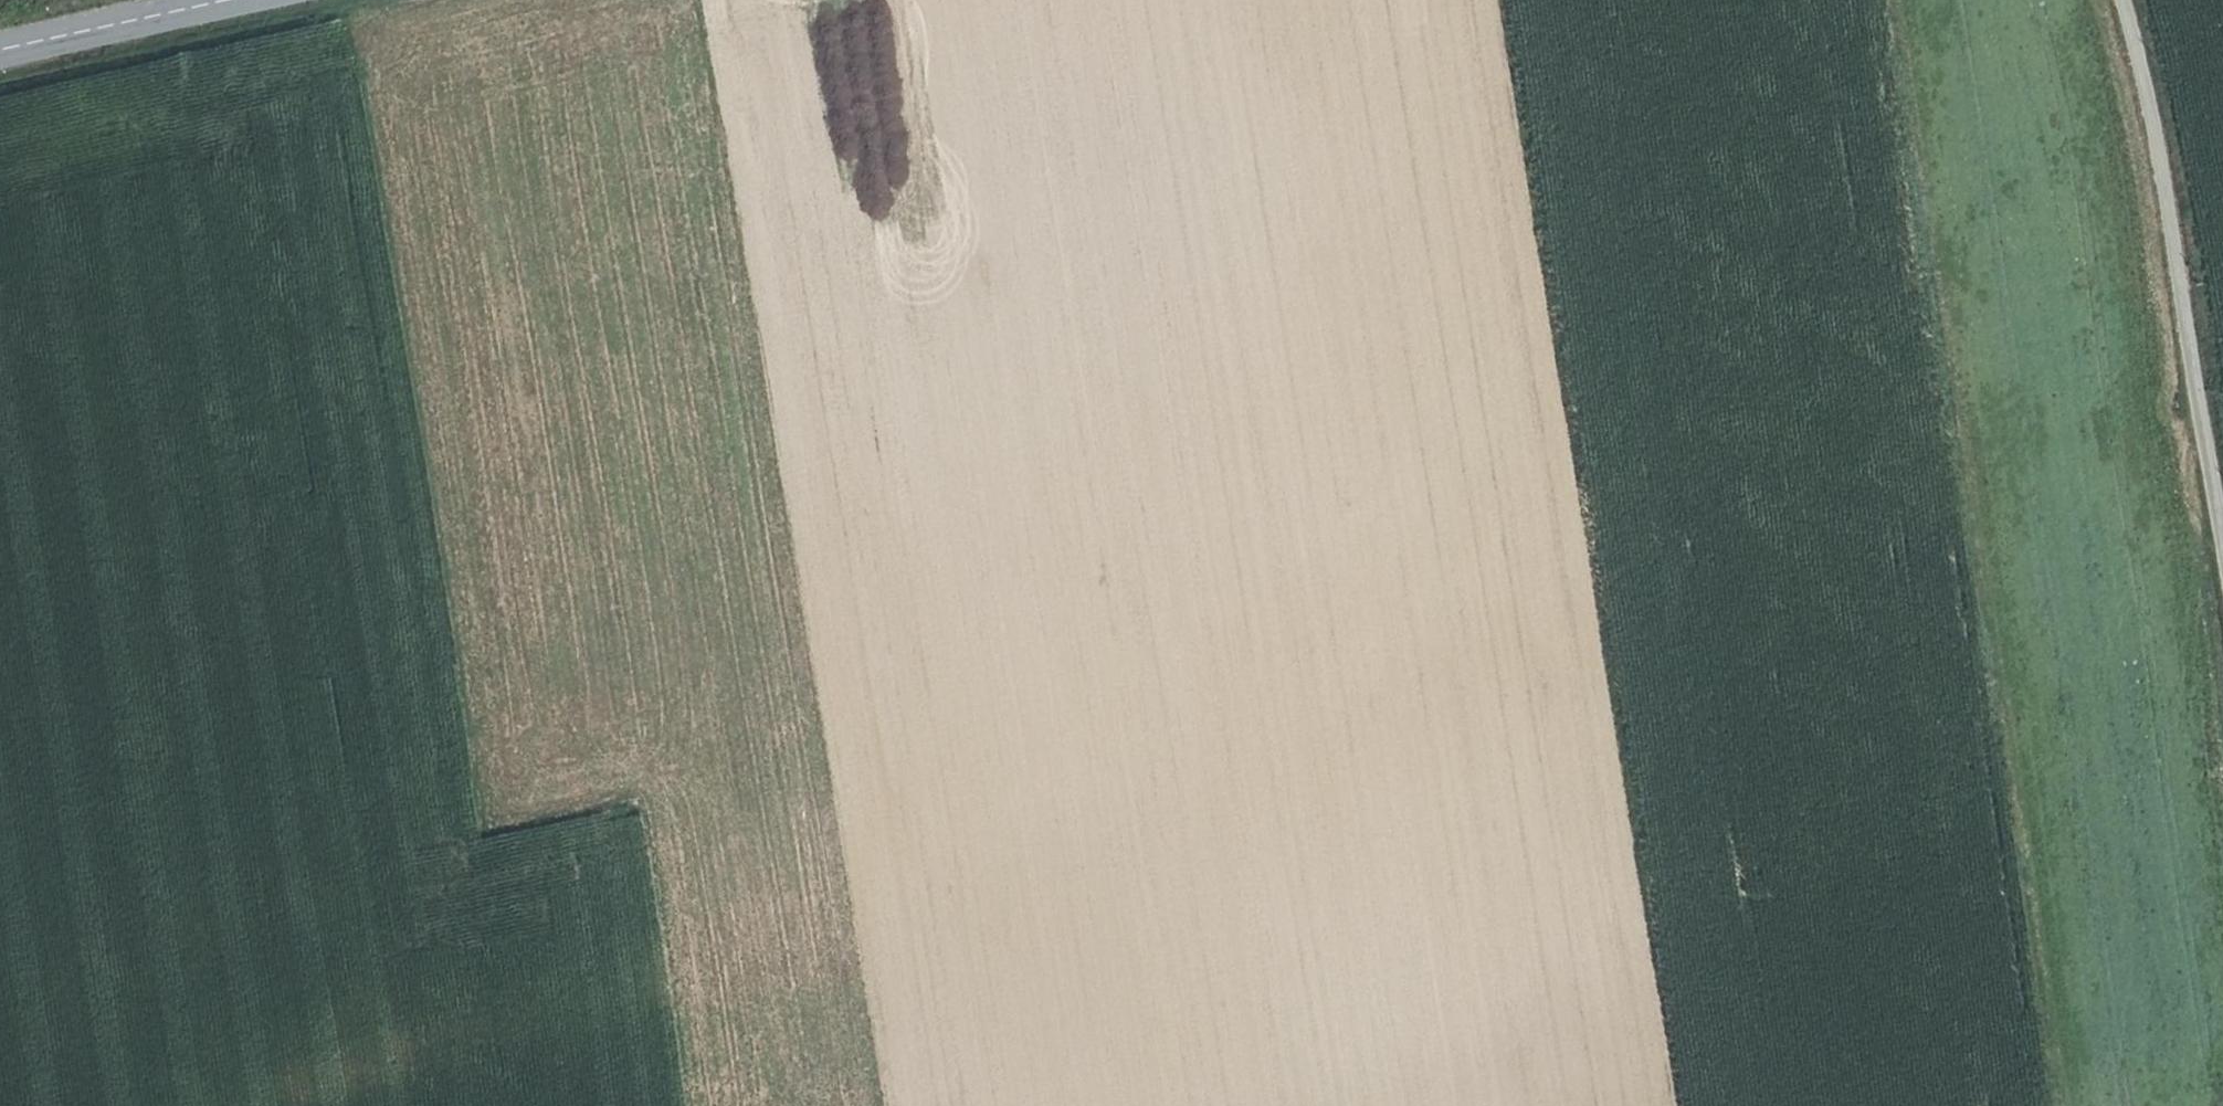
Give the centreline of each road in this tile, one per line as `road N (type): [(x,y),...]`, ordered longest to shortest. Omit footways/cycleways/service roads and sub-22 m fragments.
road 1 (track): [(2122,0),(2155,122),(2222,545)]
road 2 (secondary): [(0,56),(243,0)]

